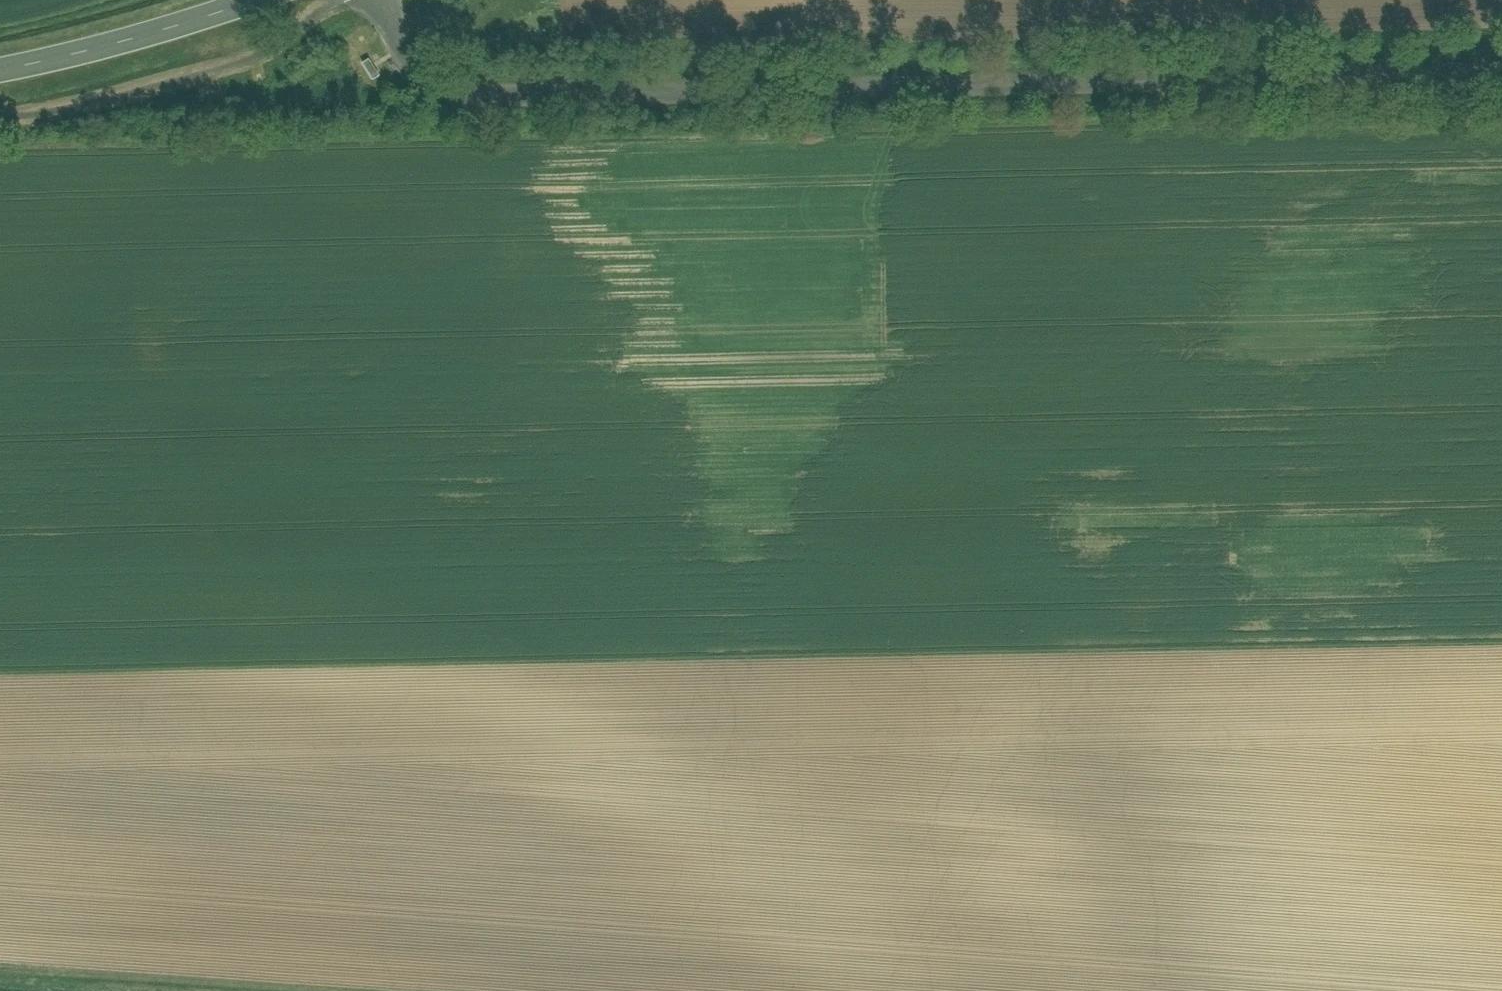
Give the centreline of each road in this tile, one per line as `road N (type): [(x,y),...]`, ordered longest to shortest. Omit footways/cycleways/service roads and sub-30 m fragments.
road 1 (unclassified): [(373,0),(418,71),(478,85),(1501,66)]
road 2 (secondary): [(264,0),(0,69)]

